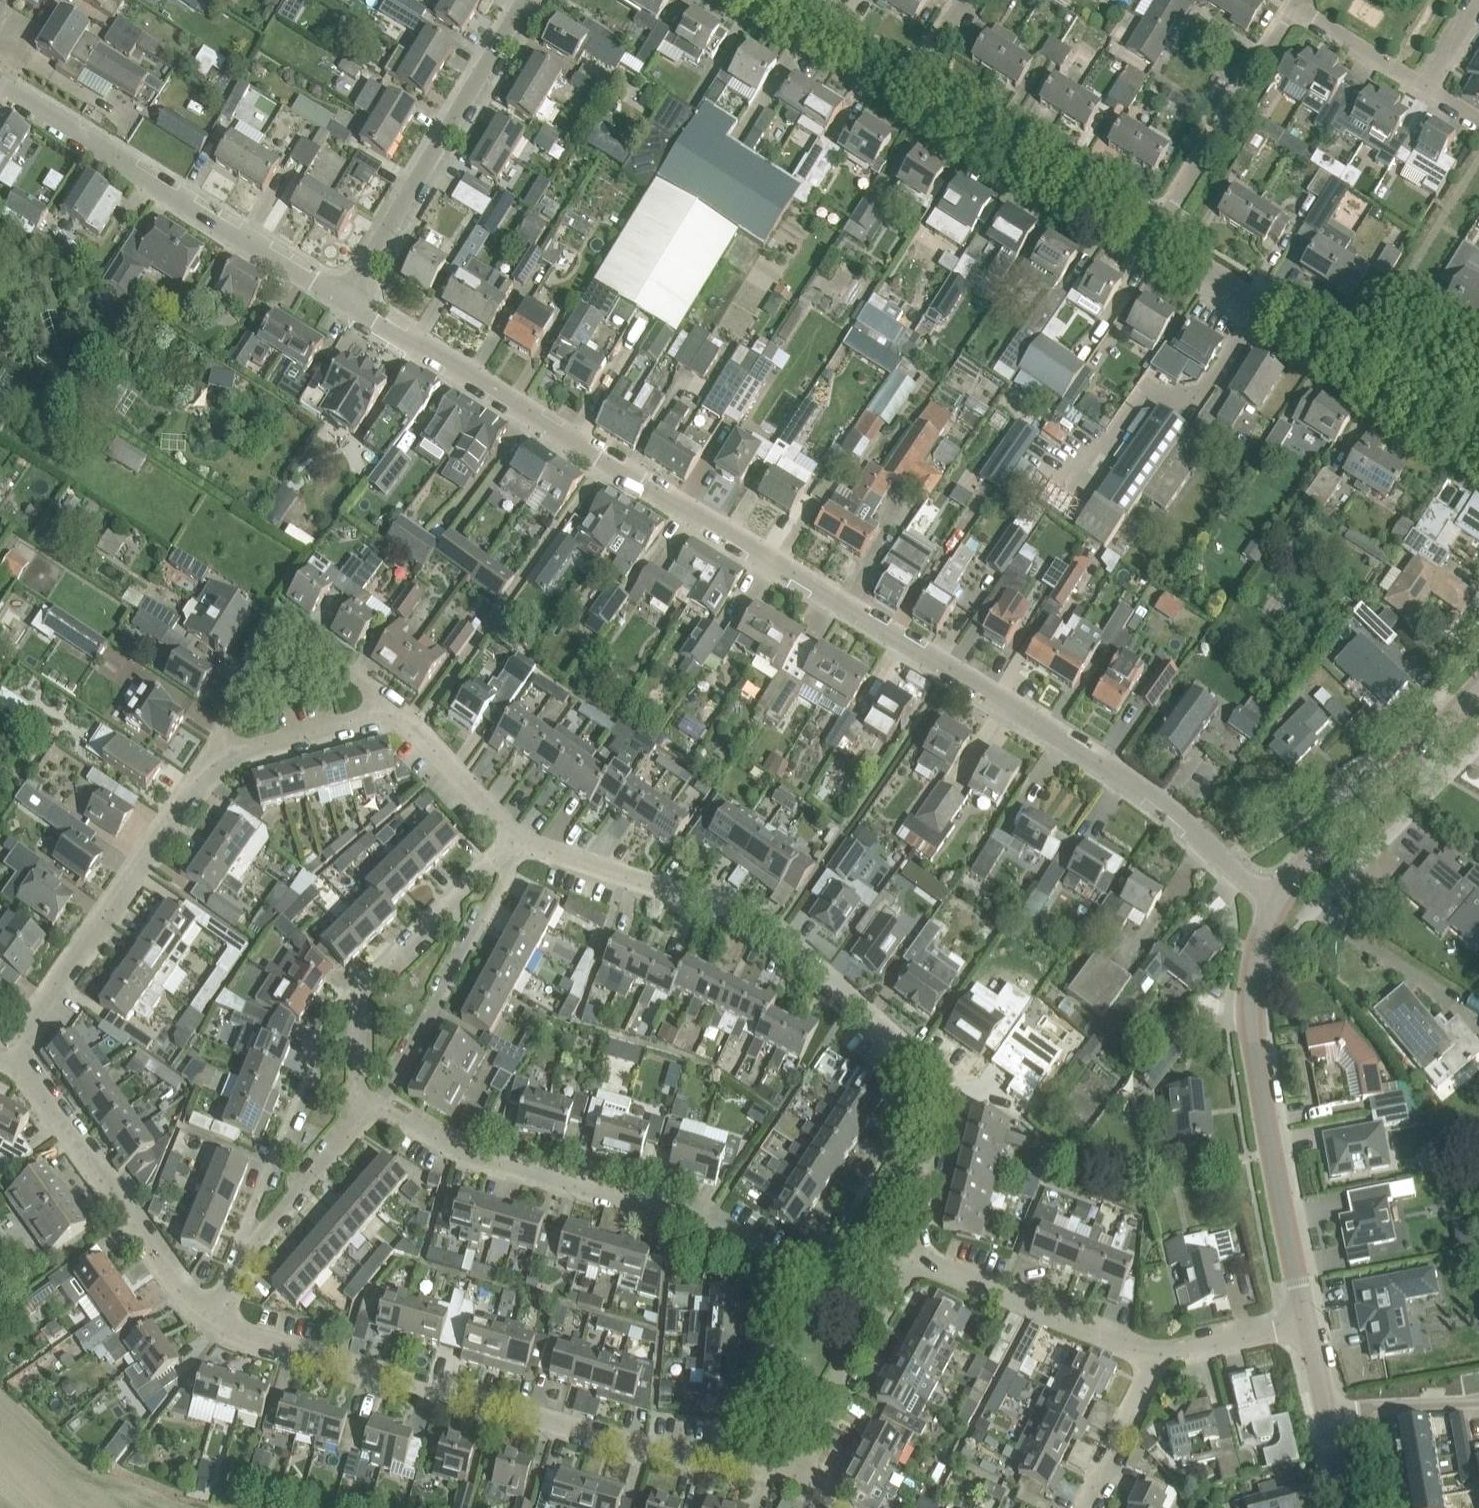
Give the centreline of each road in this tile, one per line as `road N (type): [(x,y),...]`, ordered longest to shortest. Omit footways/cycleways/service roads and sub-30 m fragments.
road 1 (residential): [(1275,899),(1154,797),(346,299)]
road 2 (residential): [(903,1257),(934,1112),(925,1060),(778,934),(680,891),(513,841)]
road 3 (residential): [(218,1322),(644,1449),(792,1470)]
road 4 (residential): [(867,1324),(711,1220),(466,1152),(377,1105)]
road 5 (tertiary): [(1306,1324),(1252,1024),(1253,979),(1275,899)]
road 6 (residential): [(346,299),(0,86)]
road 7 (residential): [(210,763),(12,1053)]
road 8 (residential): [(346,299),(525,0)]
road 9 (residential): [(218,1322),(188,1296),(12,1053)]
road 10 (residential): [(399,716),(293,636),(276,634),(262,642),(210,763)]
road 11 (residential): [(513,841),(503,875),(377,1105)]
road 12 (residential): [(1155,236),(912,85)]
road 13 (residential): [(1160,1353),(903,1257)]
road 14 (residential): [(1155,236),(1296,4)]
road 15 (residential): [(358,1044),(362,986),(513,841)]
road 16 (residential): [(358,1044),(321,1043),(250,1212),(258,1237)]
road 17 (residential): [(1360,365),(1155,236)]
road 18 (tertiary): [(1275,899),(1412,754)]
road 19 (residential): [(399,716),(210,763)]
road 20 (residential): [(1304,917),(1442,781)]
road 21 (residential): [(258,1237),(377,1105)]
road 22 (residential): [(1084,1507),(1160,1353)]
road 23 (residential): [(513,841),(399,716)]
road 24 (residential): [(792,1470),(867,1324)]
road 25 (residential): [(912,85),(776,0)]
road 26 (residential): [(1324,1408),(1478,1403)]
road 27 (residential): [(1427,84),(1296,4)]
road 28 (residential): [(1160,1353),(1306,1324)]
road 29 (residential): [(1478,439),(1360,365)]

